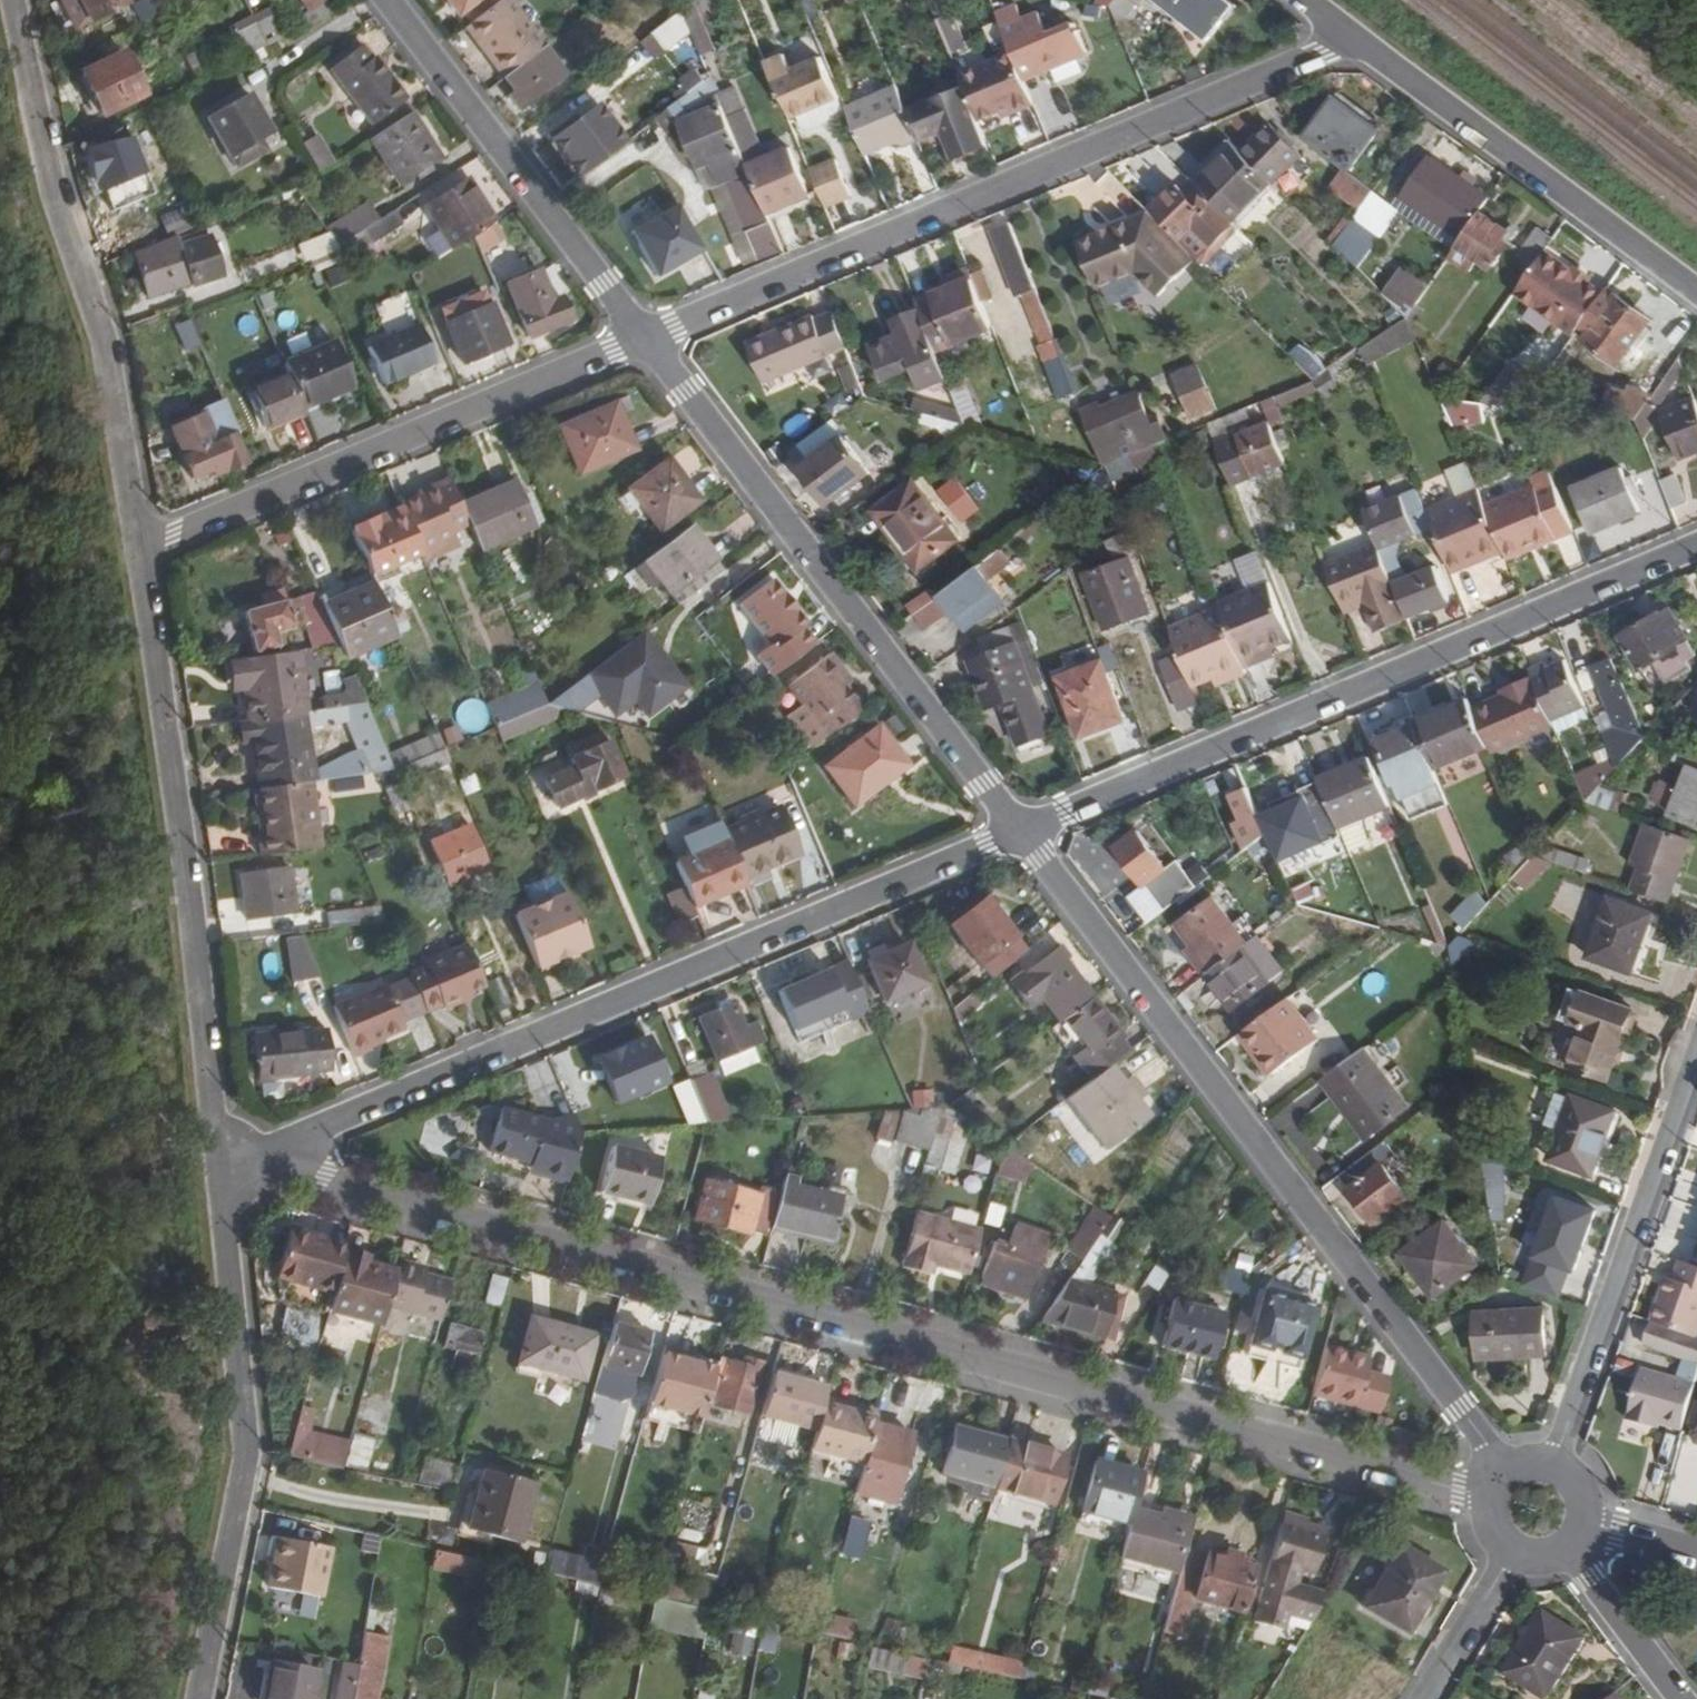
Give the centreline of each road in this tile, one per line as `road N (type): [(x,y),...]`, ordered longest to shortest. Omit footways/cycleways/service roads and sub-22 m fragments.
road 1 (residential): [(243,1161),(1495,1498)]
road 2 (residential): [(243,1161),(1023,831)]
road 3 (residential): [(1023,831),(1508,1478)]
road 4 (residential): [(1357,38),(646,337)]
road 5 (residential): [(1023,831),(1696,546)]
road 6 (residential): [(646,337),(1023,831)]
road 7 (residential): [(219,1164),(141,549)]
road 8 (residential): [(141,549),(106,339),(57,192),(14,0)]
road 9 (residential): [(646,337),(141,549)]
road 10 (residential): [(201,1698),(246,1452),(219,1164)]
road 11 (residential): [(1554,1468),(1696,1064)]
road 12 (residential): [(1696,293),(1357,38)]
road 13 (residential): [(389,0),(646,337)]
road 14 (residential): [(1568,1546),(1683,1698)]
road 15 (residential): [(1426,1698),(1514,1549)]

